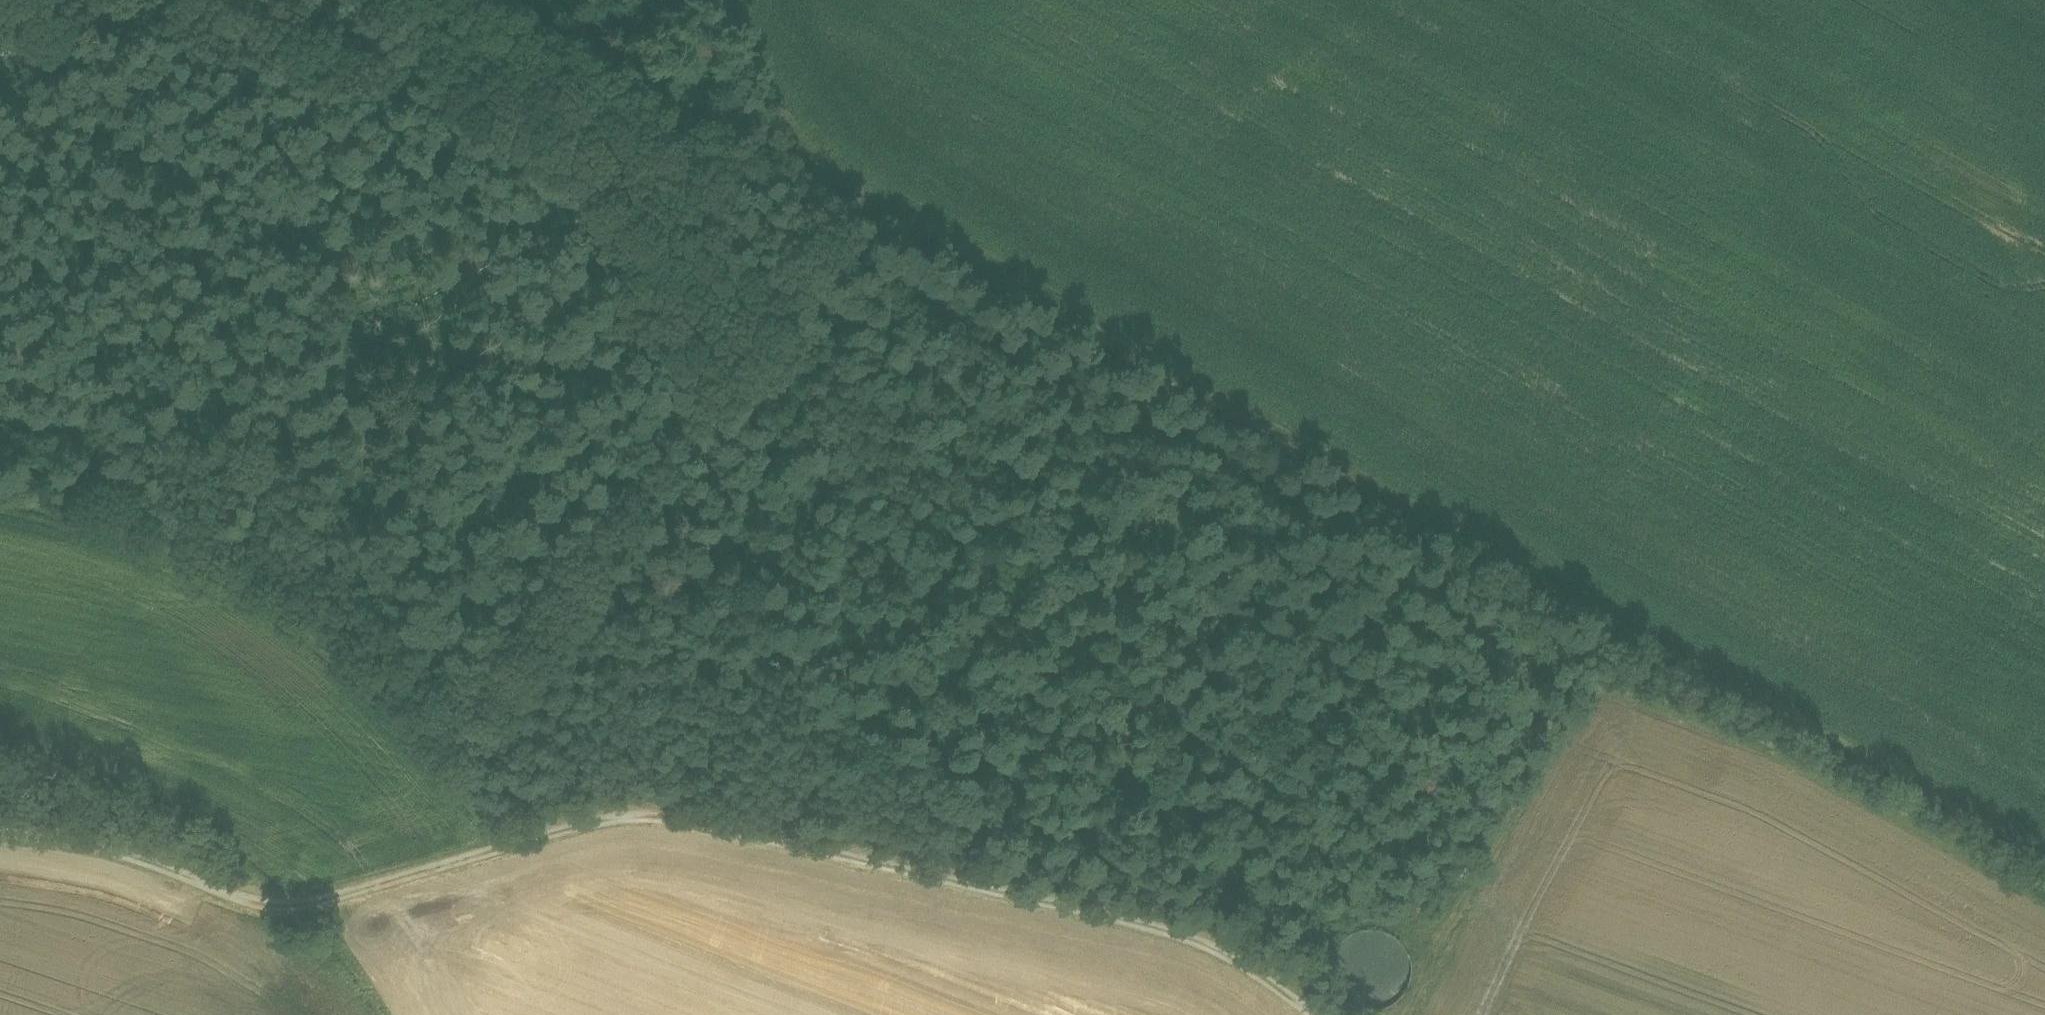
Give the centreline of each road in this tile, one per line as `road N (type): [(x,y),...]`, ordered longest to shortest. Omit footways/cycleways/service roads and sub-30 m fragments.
road 1 (track): [(0,827),(139,847),(228,885),(290,889),(547,820),(659,799),(1191,927),(1329,1014)]

